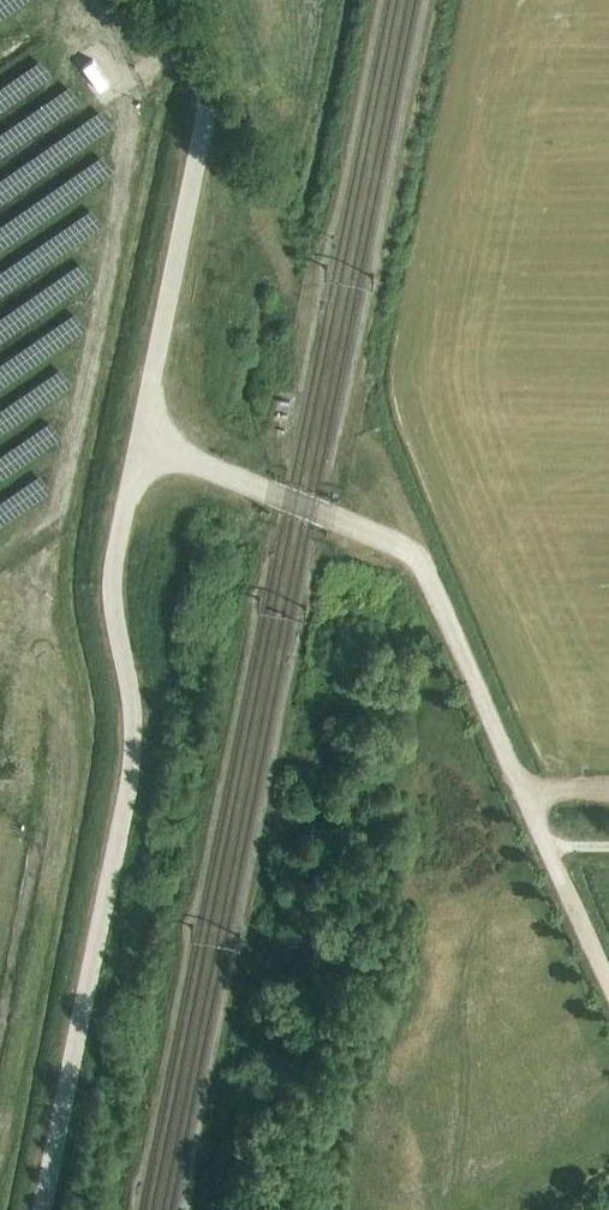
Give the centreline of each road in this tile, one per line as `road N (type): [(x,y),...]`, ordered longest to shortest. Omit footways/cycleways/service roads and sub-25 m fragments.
road 1 (unclassified): [(42,1209),(132,773),(136,715),(112,591),(138,440)]
road 2 (unclassified): [(138,440),(310,505),(420,561),(563,884)]
road 3 (unclassified): [(138,440),(204,89)]

